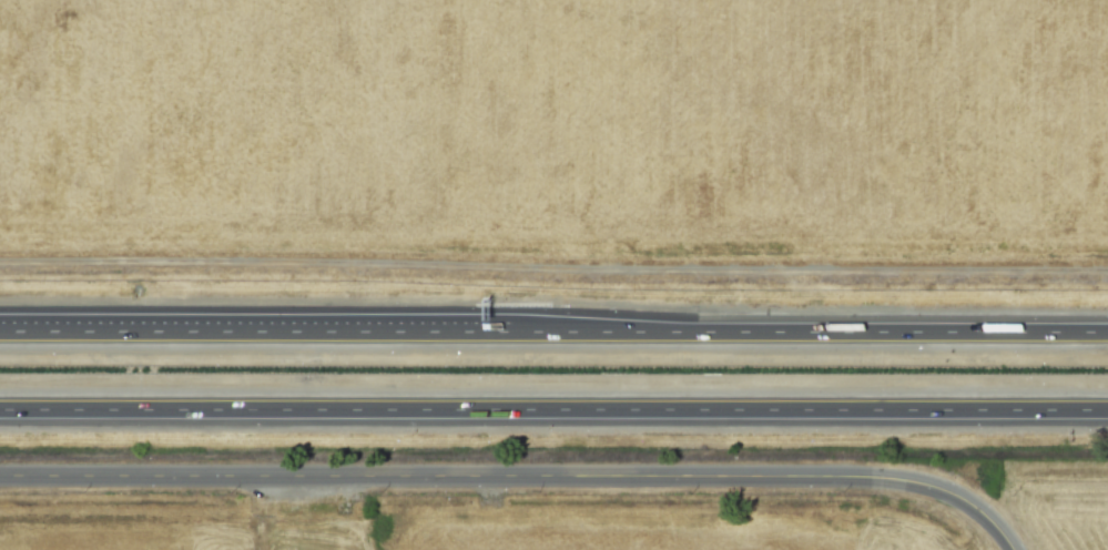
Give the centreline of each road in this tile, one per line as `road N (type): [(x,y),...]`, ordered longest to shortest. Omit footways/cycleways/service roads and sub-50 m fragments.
road 1 (motorway): [(1107,331),(0,332)]
road 2 (motorway): [(0,410),(1107,410)]
road 3 (tertiary): [(0,476),(891,476),(955,493),(1015,549)]

